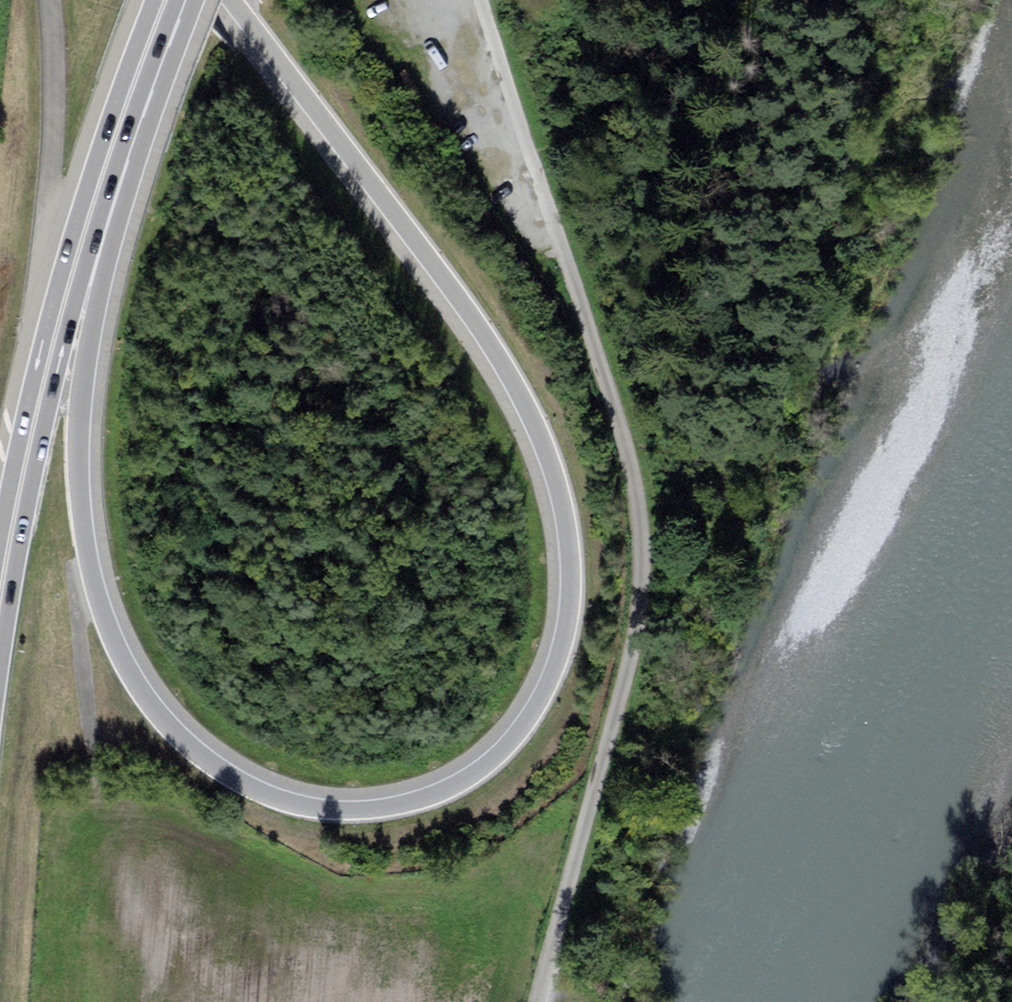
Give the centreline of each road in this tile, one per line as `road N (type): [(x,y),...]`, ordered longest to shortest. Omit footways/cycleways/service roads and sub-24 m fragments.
road 1 (trunk): [(232,0),(459,297),(516,387),(550,460),(570,563),(567,628),(531,716),(467,779),(398,805),(296,804),(207,761),(162,718),(126,667),(94,582),(78,447),(123,113)]
road 2 (unclassified): [(542,1001),(639,632),(643,528),(616,402),(481,0)]
road 3 (trunk): [(123,113),(50,357),(0,593)]
road 4 (trunk): [(166,0),(123,113)]

